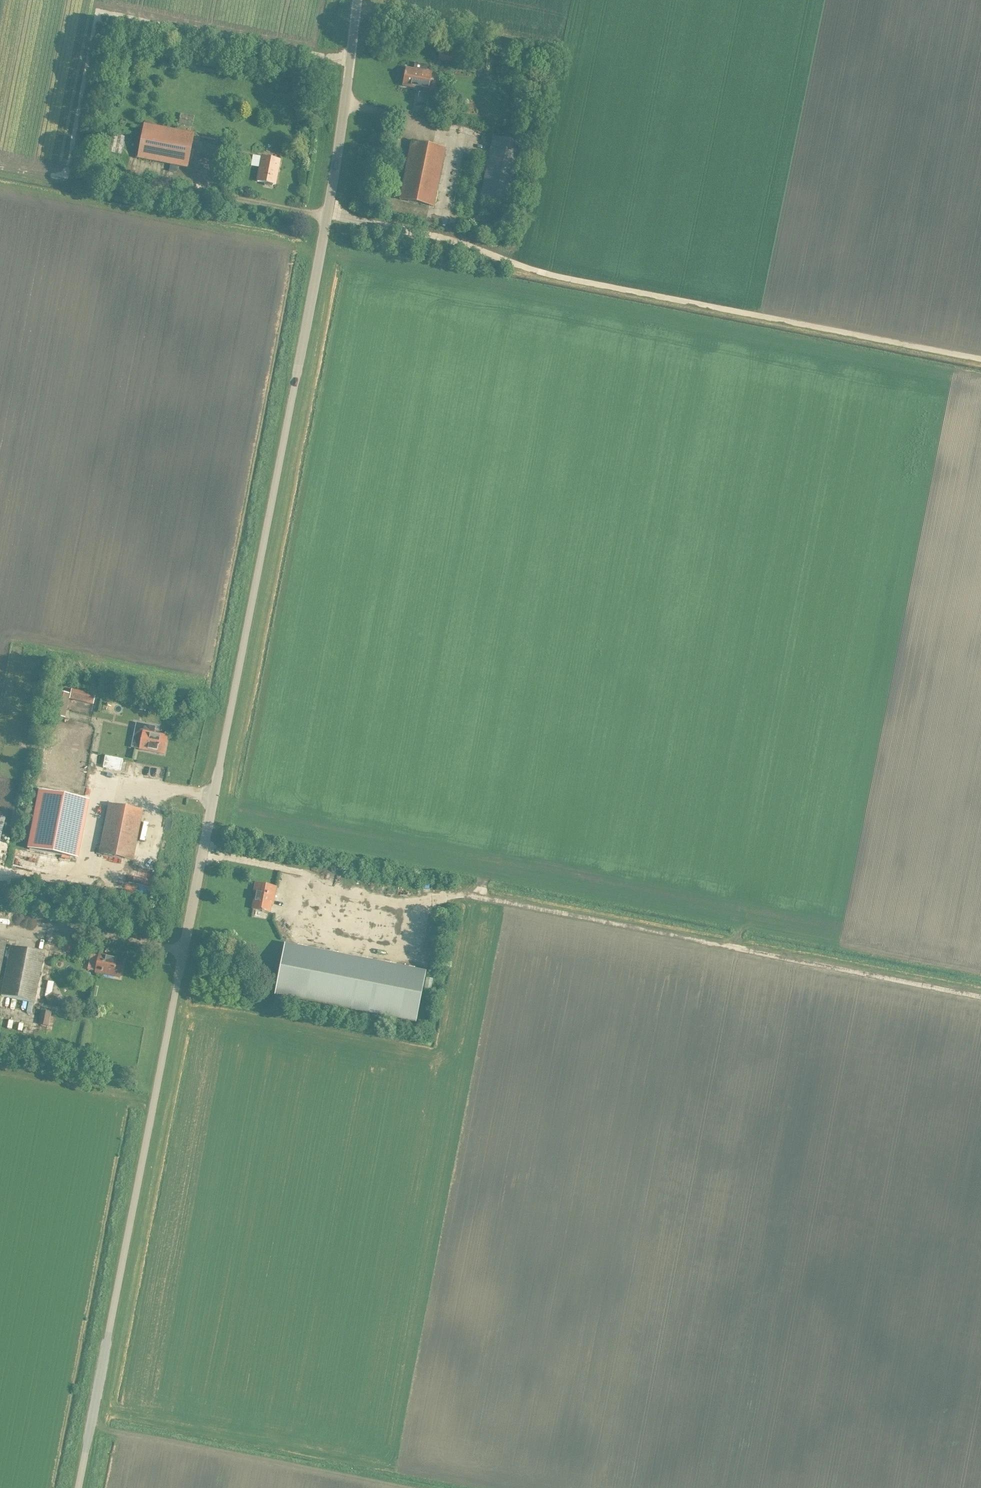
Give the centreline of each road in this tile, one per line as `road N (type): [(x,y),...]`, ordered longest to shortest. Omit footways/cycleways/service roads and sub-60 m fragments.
road 1 (unclassified): [(71,1487),(337,151),(357,0)]

